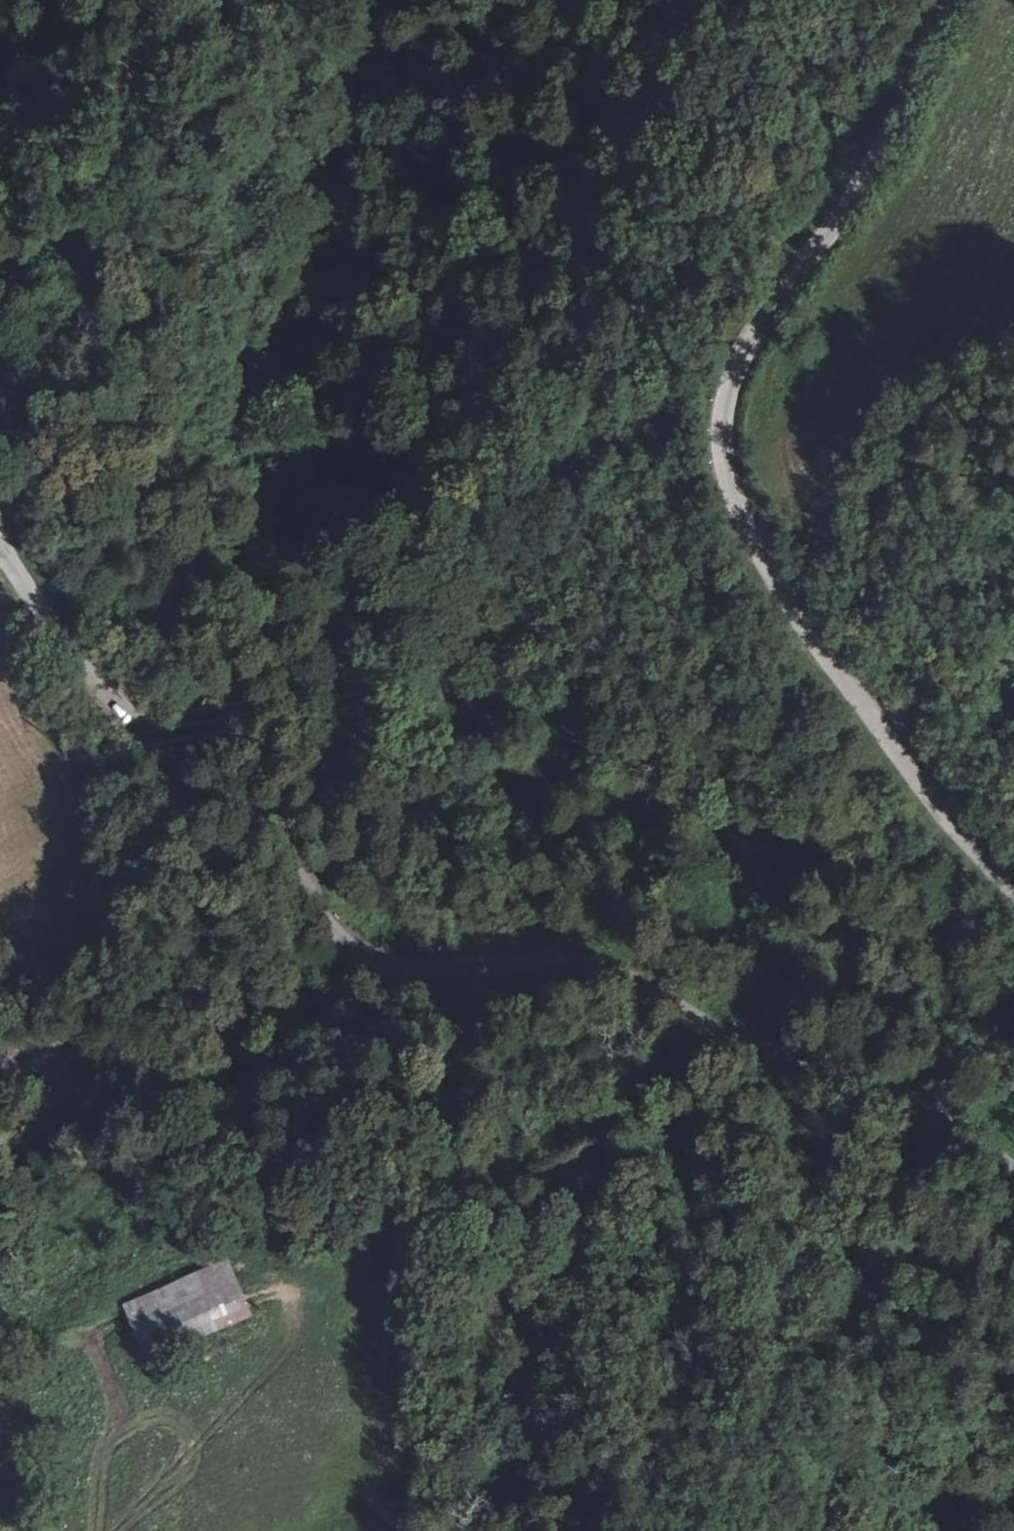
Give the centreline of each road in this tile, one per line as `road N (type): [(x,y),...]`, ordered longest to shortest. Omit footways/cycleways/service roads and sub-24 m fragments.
road 1 (tertiary): [(0,553),(145,733),(219,787),(303,865),(349,951),(447,969),(586,957),(902,1084),(948,1110),(1013,1165)]
road 2 (tertiary): [(1013,891),(774,578),(729,487),(719,427),(735,366),(887,140),(950,0)]
road 3 (unclassified): [(0,1071),(36,1054),(61,1062),(89,1097),(81,1128),(0,1181)]

